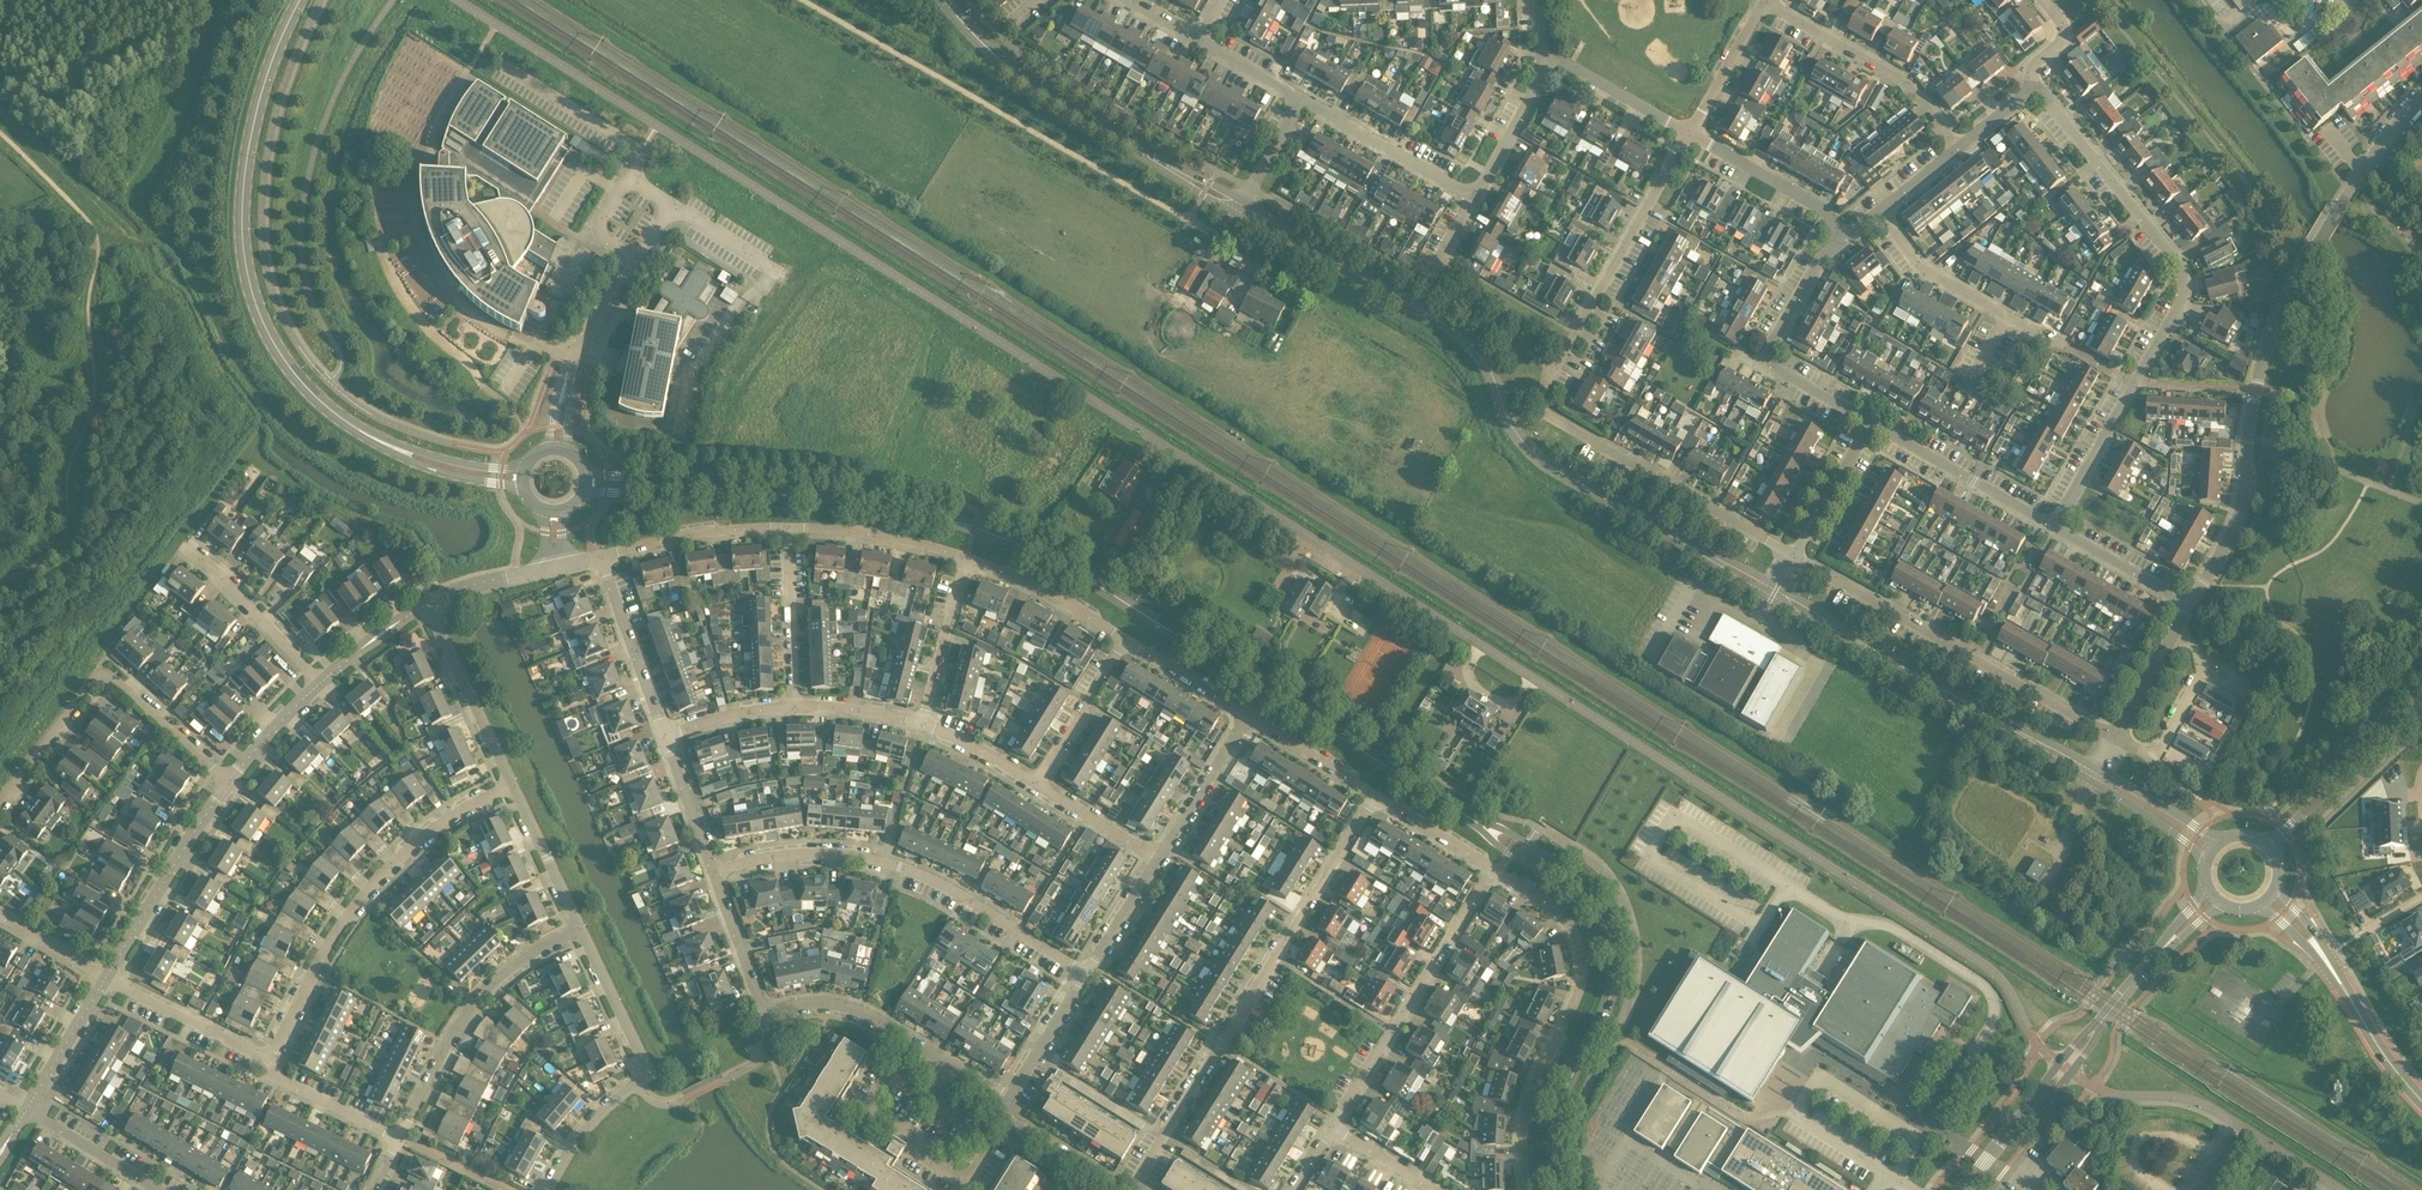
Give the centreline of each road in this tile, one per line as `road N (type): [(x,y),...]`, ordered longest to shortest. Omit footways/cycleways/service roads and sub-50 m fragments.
road 1 (unclassified): [(2065,1067),(2038,1044),(2006,986),(1976,959),(459,0)]
road 2 (tertiary): [(1268,687),(1110,576),(1004,529),(897,500),(587,481)]
road 3 (tertiary): [(1560,1189),(1553,1149),(1560,1100),(1611,985),(1612,956),(1597,905),(1581,887),(1268,687)]
road 4 (tertiary): [(1774,593),(1538,458),(1512,429),(1488,368),(1467,341),(1241,210)]
road 5 (tertiary): [(522,478),(439,468),(381,444),(301,381),(265,327),(243,246),(243,189),(261,92),(300,0)]
road 6 (residential): [(1797,554),(1550,412),(1544,381),(1693,134)]
road 7 (residential): [(2191,604),(2243,497),(2270,331),(2341,201),(2421,99)]
road 8 (residential): [(2054,526),(2185,302),(2179,262),(2039,87)]
road 9 (residential): [(1125,1189),(1374,796)]
road 10 (residential): [(1082,973),(937,881),(880,861),(779,856),(713,872)]
road 11 (residential): [(265,1060),(322,948),(367,886),(436,824),(507,784)]
road 12 (residential): [(1528,1189),(1528,1105),(1577,991),(1583,957),(1565,915),(1496,870)]
road 13 (tertiary): [(2095,775),(1774,593)]
road 14 (residential): [(2114,739),(1797,554)]
road 15 (tertiary): [(1241,210),(1034,88),(944,0)]
road 16 (residential): [(950,1072),(858,1013),(802,1005),(765,1011),(713,872)]
road 17 (residential): [(0,800),(97,675),(109,671),(230,777)]
road 18 (residential): [(547,1189),(583,1132),(645,1073),(574,925)]
road 19 (unclassified): [(2338,1189),(2202,1105),(2098,1091),(2065,1067)]
road 20 (residential): [(1332,1125),(1496,870)]
road 21 (residential): [(574,925),(474,1000),(398,1138)]
road 22 (residential): [(1845,234),(1817,267),(1771,359),(1873,426)]
road 23 (tertiary): [(2421,1099),(2387,1060),(2316,942),(2270,900)]
road 24 (residential): [(1959,145),(1911,84),(1764,2)]
road 25 (residential): [(108,975),(230,777)]
road 26 (tertiary): [(2065,1067),(2215,899)]
road 27 (residential): [(639,257),(570,358),(556,448)]
road 28 (residential): [(1873,426),(2054,526)]
road 29 (residential): [(1301,101),(1475,199)]
road 30 (residential): [(507,784),(426,604)]
road 31 (residential): [(2114,739),(2144,755),(2158,750),(2174,728),(2207,658),(2178,629)]
road 32 (residential): [(665,737),(601,558)]
road 33 (residential): [(321,680),(187,546)]
road 34 (residential): [(787,528),(687,535),(601,558)]
road 35 (tertiary): [(2270,847),(2407,717)]
road 36 (residential): [(1845,234),(1822,206),(1693,134)]
road 37 (residential): [(966,558),(787,528)]
road 38 (residential): [(265,1060),(108,975)]
road 39 (residential): [(796,706),(787,528)]
road 40 (residential): [(1123,637),(966,558)]
road 41 (residential): [(919,721),(966,558)]
road 42 (residential): [(1693,134),(1569,64),(1542,61)]
road 43 (residential): [(1039,784),(1123,637)]
road 44 (residential): [(1157,858),(1250,718)]
road 45 (residential): [(966,1189),(920,1162),(914,1142),(867,1112),(886,1082)]
road 46 (residential): [(398,1138),(269,1079),(265,1060)]
road 47 (residential): [(2005,309),(1923,262),(1880,211)]
road 48 (tertiary): [(1963,1189),(2065,1067)]
road 49 (residential): [(2191,604),(2054,526)]
road 50 (residential): [(28,1110),(108,975)]
road 51 (residential): [(574,925),(507,784)]
road 52 (residential): [(1475,199),(1543,76),(1542,61)]
road 53 (residential): [(159,1189),(28,1110)]
road 54 (residential): [(1004,1104),(1082,973)]
road 55 (residential): [(1250,718),(1123,637)]
road 56 (residential): [(1693,134),(1764,2)]
road 57 (residential): [(1797,554),(1873,426)]
road 58 (residential): [(1374,796),(1250,718)]
road 59 (residential): [(713,872),(665,737)]
road 60 (residential): [(1496,870),(1374,796)]
road 61 (tertiary): [(2215,850),(2095,775)]
road 62 (residential): [(1109,1189),(1012,1128),(1004,1104)]
road 63 (residential): [(1039,784),(1157,858)]
road 64 (residential): [(1082,973),(1157,858)]
road 65 (residential): [(919,721),(963,737),(1039,784)]
road 66 (residential): [(665,737),(735,714),(796,706)]
road 67 (residential): [(230,777),(321,680)]
road 68 (residential): [(321,680),(426,604)]
road 69 (residential): [(2114,739),(2178,629)]
road 70 (residential): [(1241,210),(1301,101)]
road 71 (residential): [(796,706),(919,721)]
road 72 (residential): [(108,975),(0,915)]
road 73 (residential): [(927,1110),(994,1154),(971,1189)]

